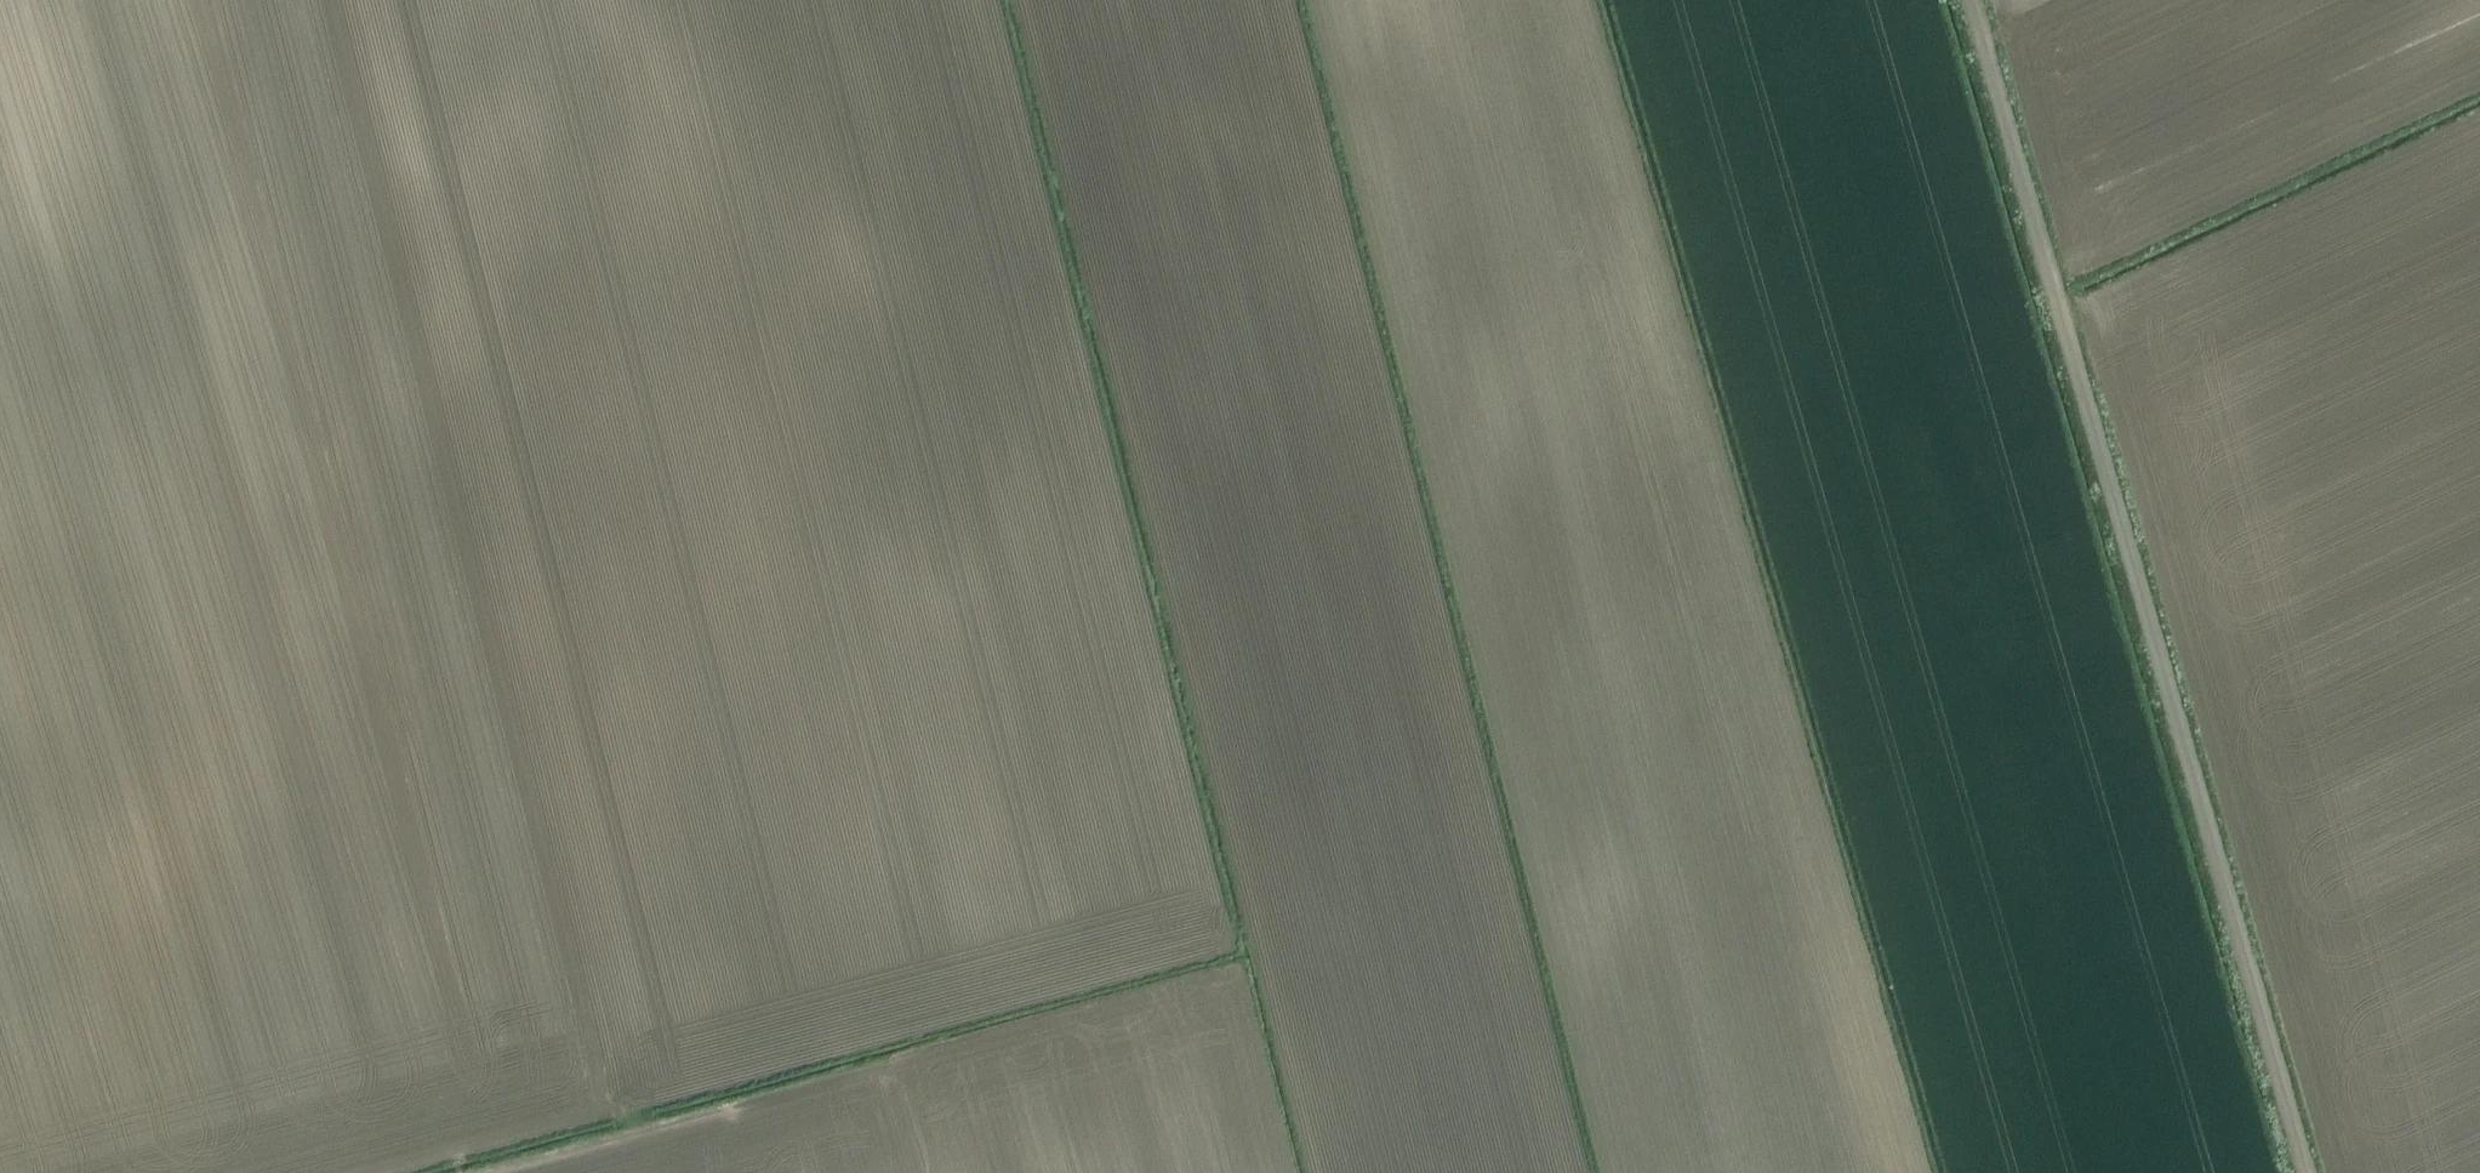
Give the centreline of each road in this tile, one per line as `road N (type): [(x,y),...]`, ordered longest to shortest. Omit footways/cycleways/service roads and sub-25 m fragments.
road 1 (track): [(2306,1172),(1975,0)]

